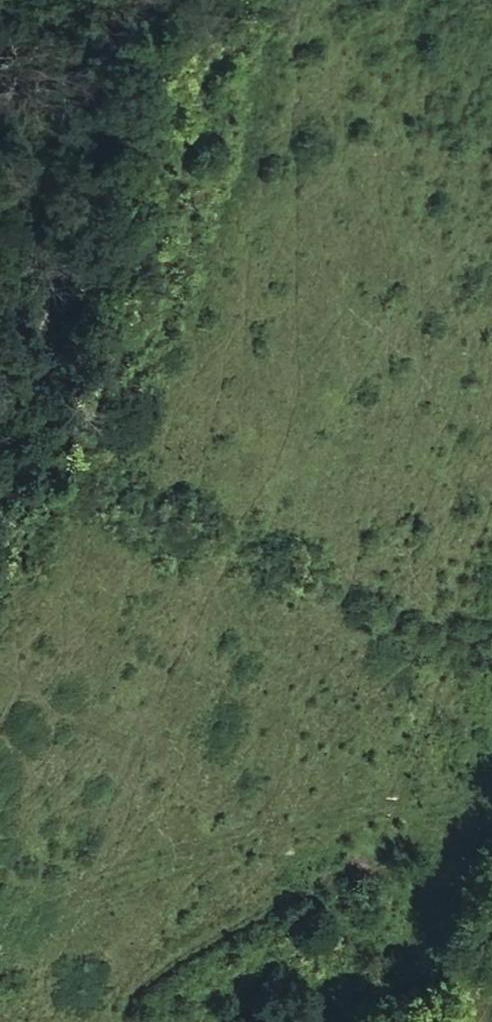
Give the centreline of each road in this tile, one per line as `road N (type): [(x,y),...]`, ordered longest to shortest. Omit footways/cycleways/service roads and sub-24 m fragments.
road 1 (track): [(0,390),(79,166),(123,0)]

